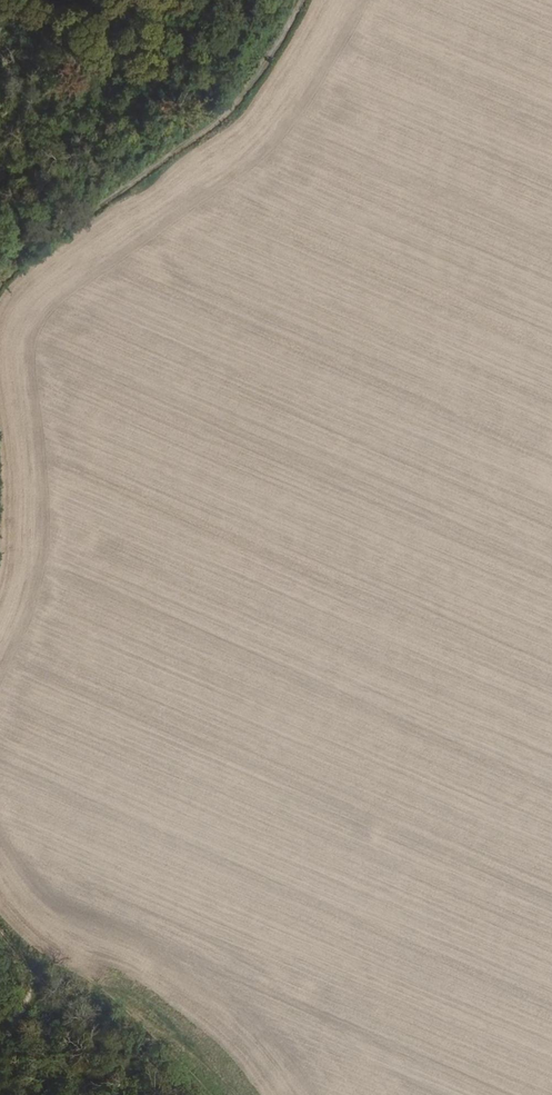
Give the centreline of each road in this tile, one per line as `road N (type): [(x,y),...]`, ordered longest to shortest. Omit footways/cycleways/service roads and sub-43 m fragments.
road 1 (track): [(0,285),(226,116),(302,0)]

